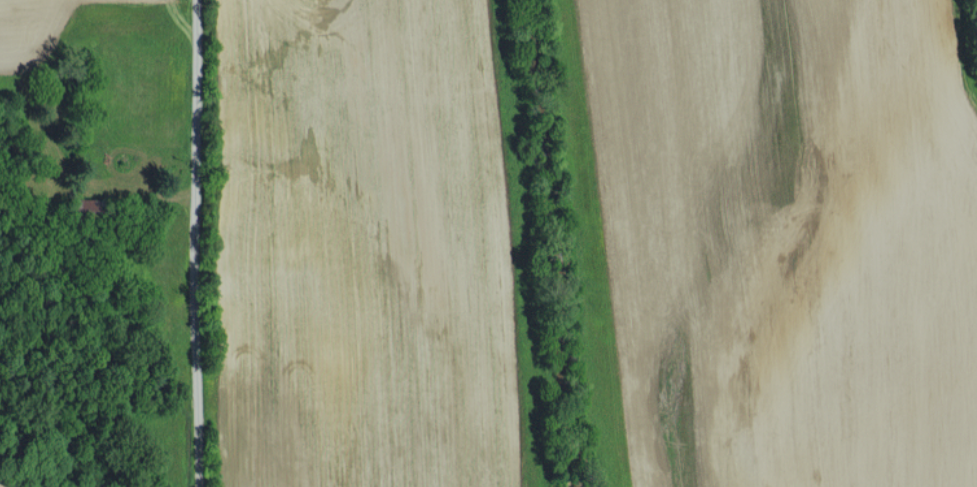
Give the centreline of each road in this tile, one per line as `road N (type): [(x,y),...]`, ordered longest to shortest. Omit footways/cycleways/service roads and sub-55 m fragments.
road 1 (residential): [(202,486),(191,0)]

